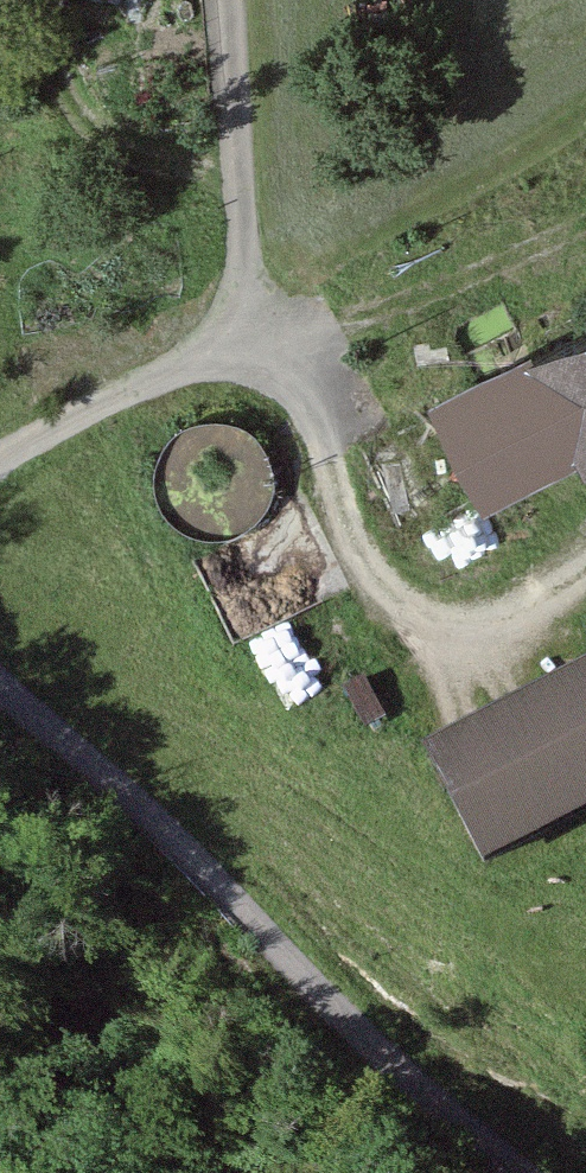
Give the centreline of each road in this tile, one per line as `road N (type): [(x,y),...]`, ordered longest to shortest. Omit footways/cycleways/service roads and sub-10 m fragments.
road 1 (track): [(585,566),(483,619),(395,614),(319,471),(252,304),(235,0)]
road 2 (unclassified): [(536,1172),(173,839),(0,619)]
road 3 (unclassified): [(0,442),(252,304)]

